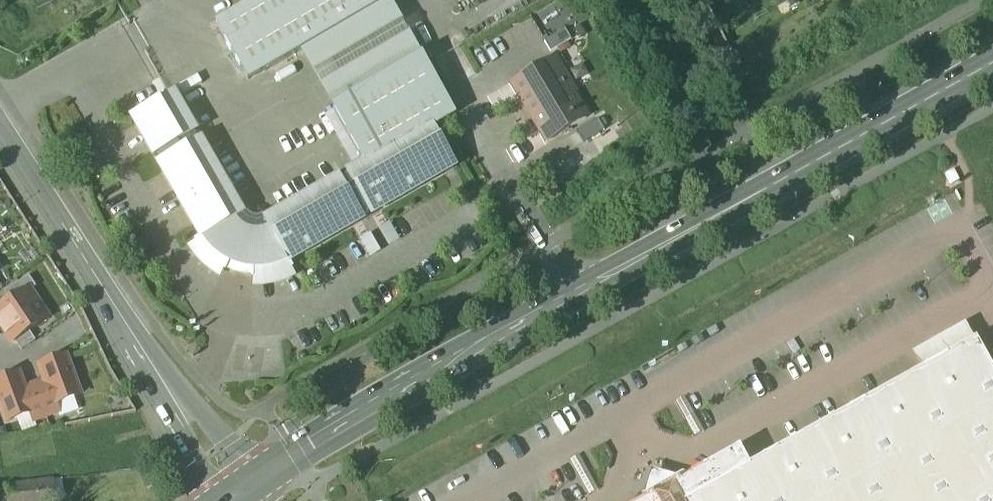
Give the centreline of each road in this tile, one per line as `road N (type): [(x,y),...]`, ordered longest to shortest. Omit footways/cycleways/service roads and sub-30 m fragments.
road 1 (secondary): [(992,61),(231,494)]
road 2 (tertiary): [(0,135),(231,494)]

